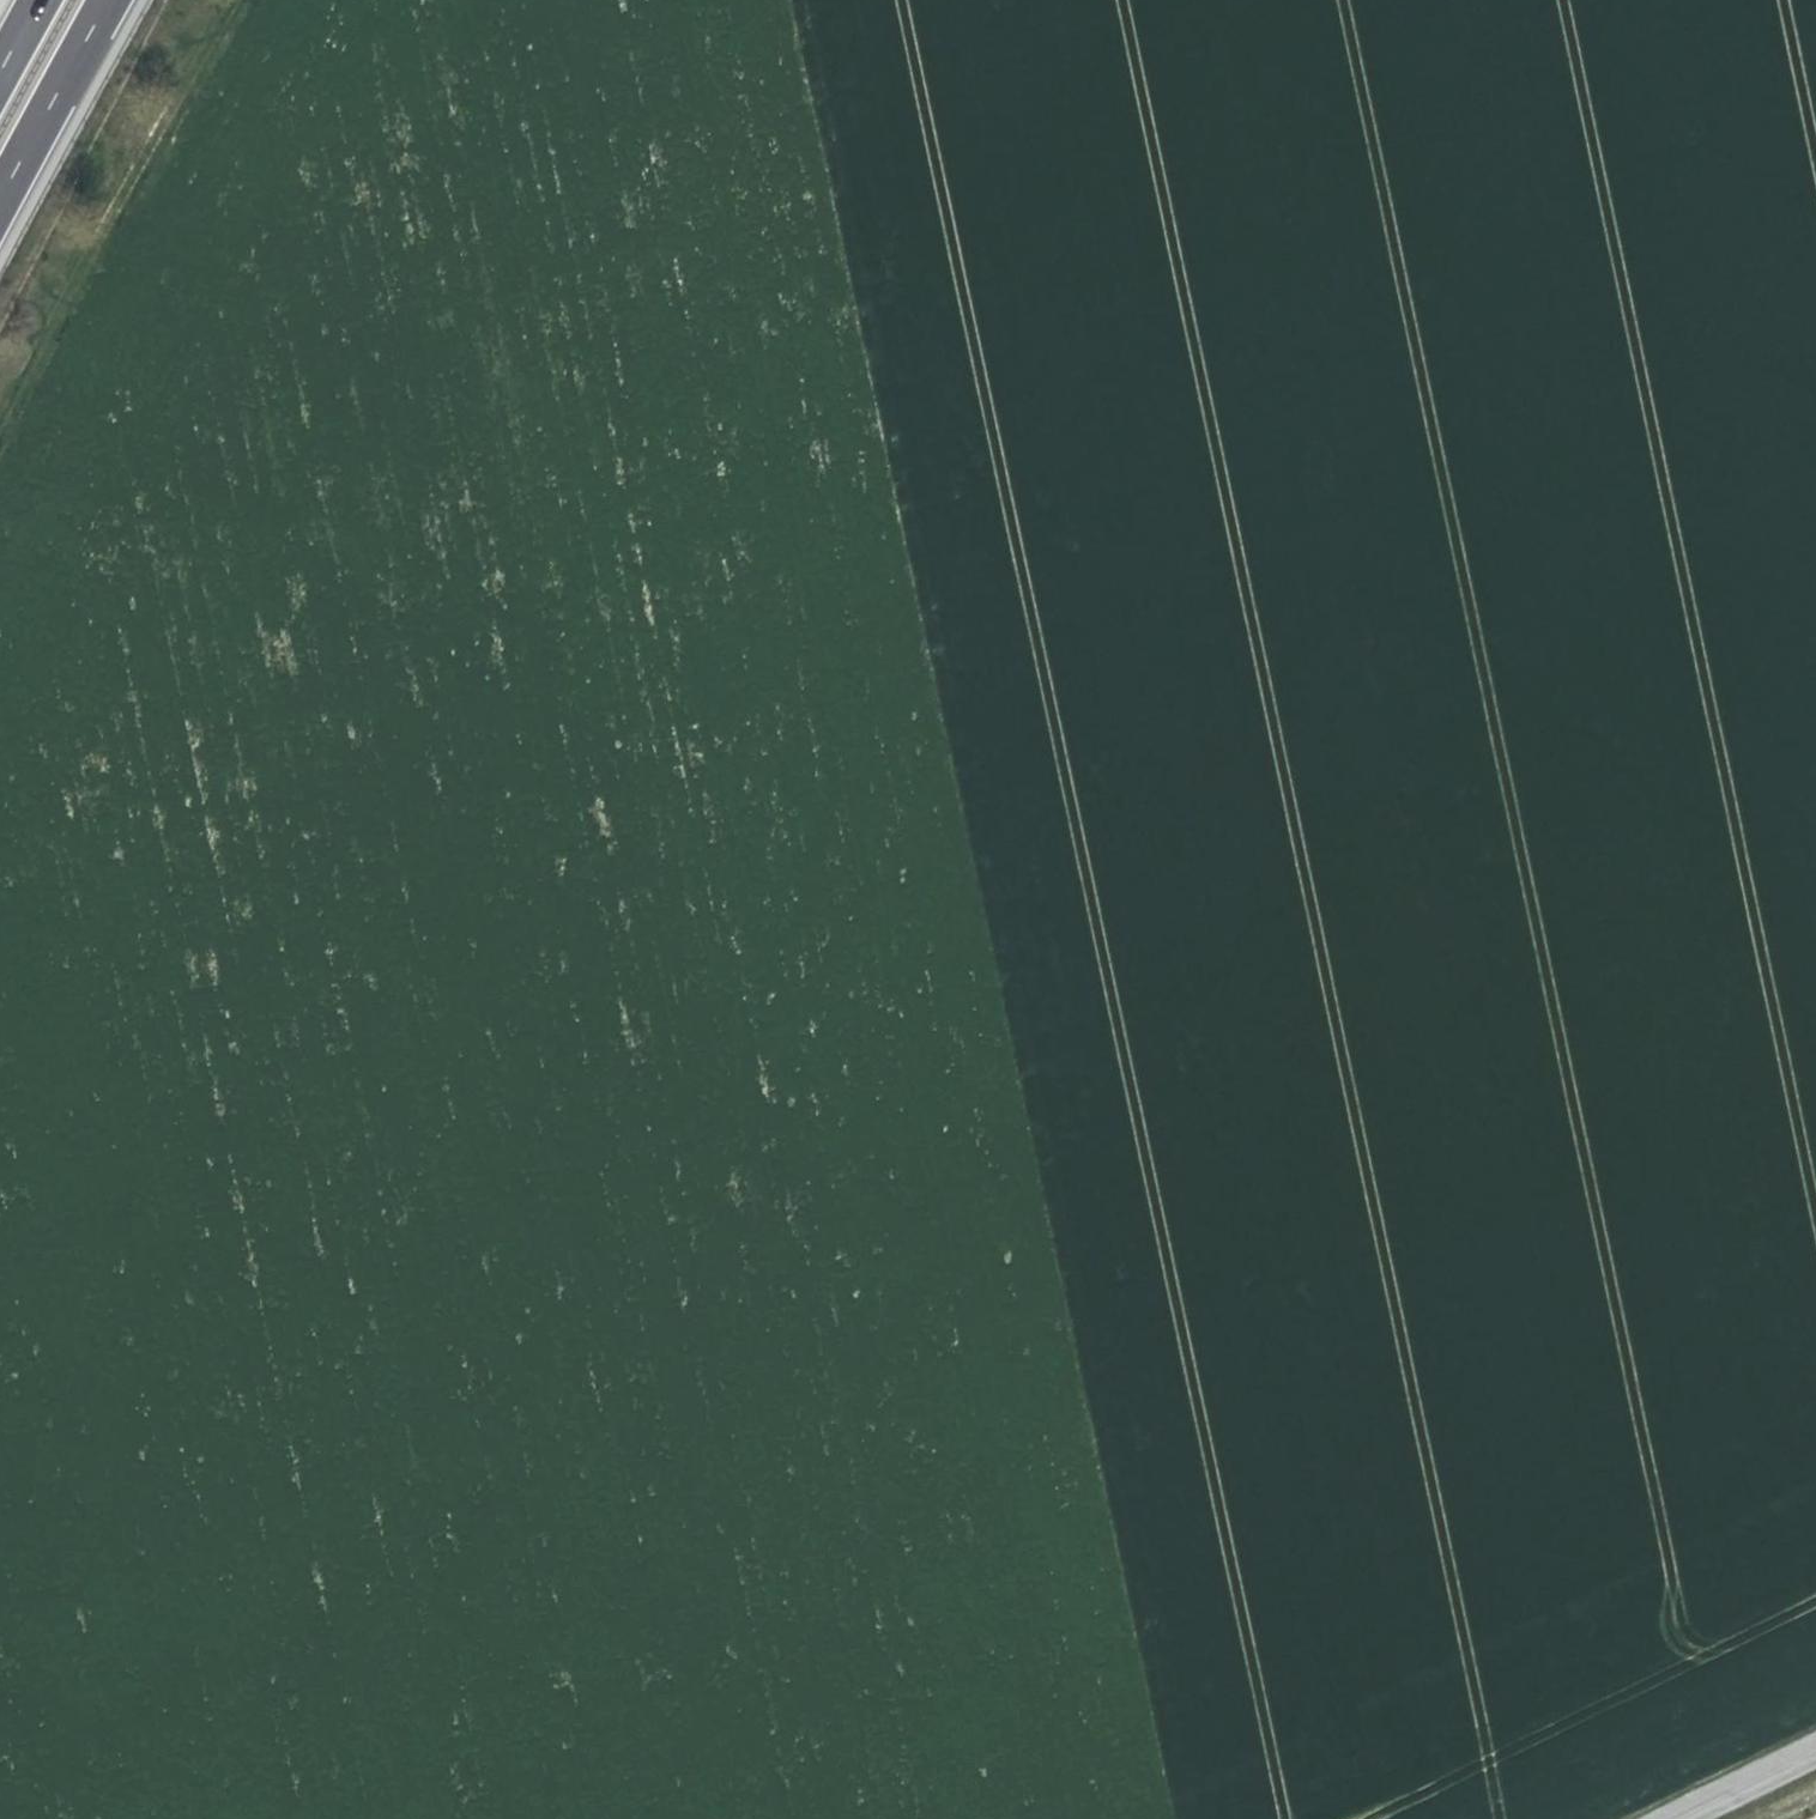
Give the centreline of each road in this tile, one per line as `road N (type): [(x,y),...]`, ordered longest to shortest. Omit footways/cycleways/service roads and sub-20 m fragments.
road 1 (motorway): [(0,187),(101,0)]
road 2 (unclassified): [(1675,1818),(1815,1752)]

